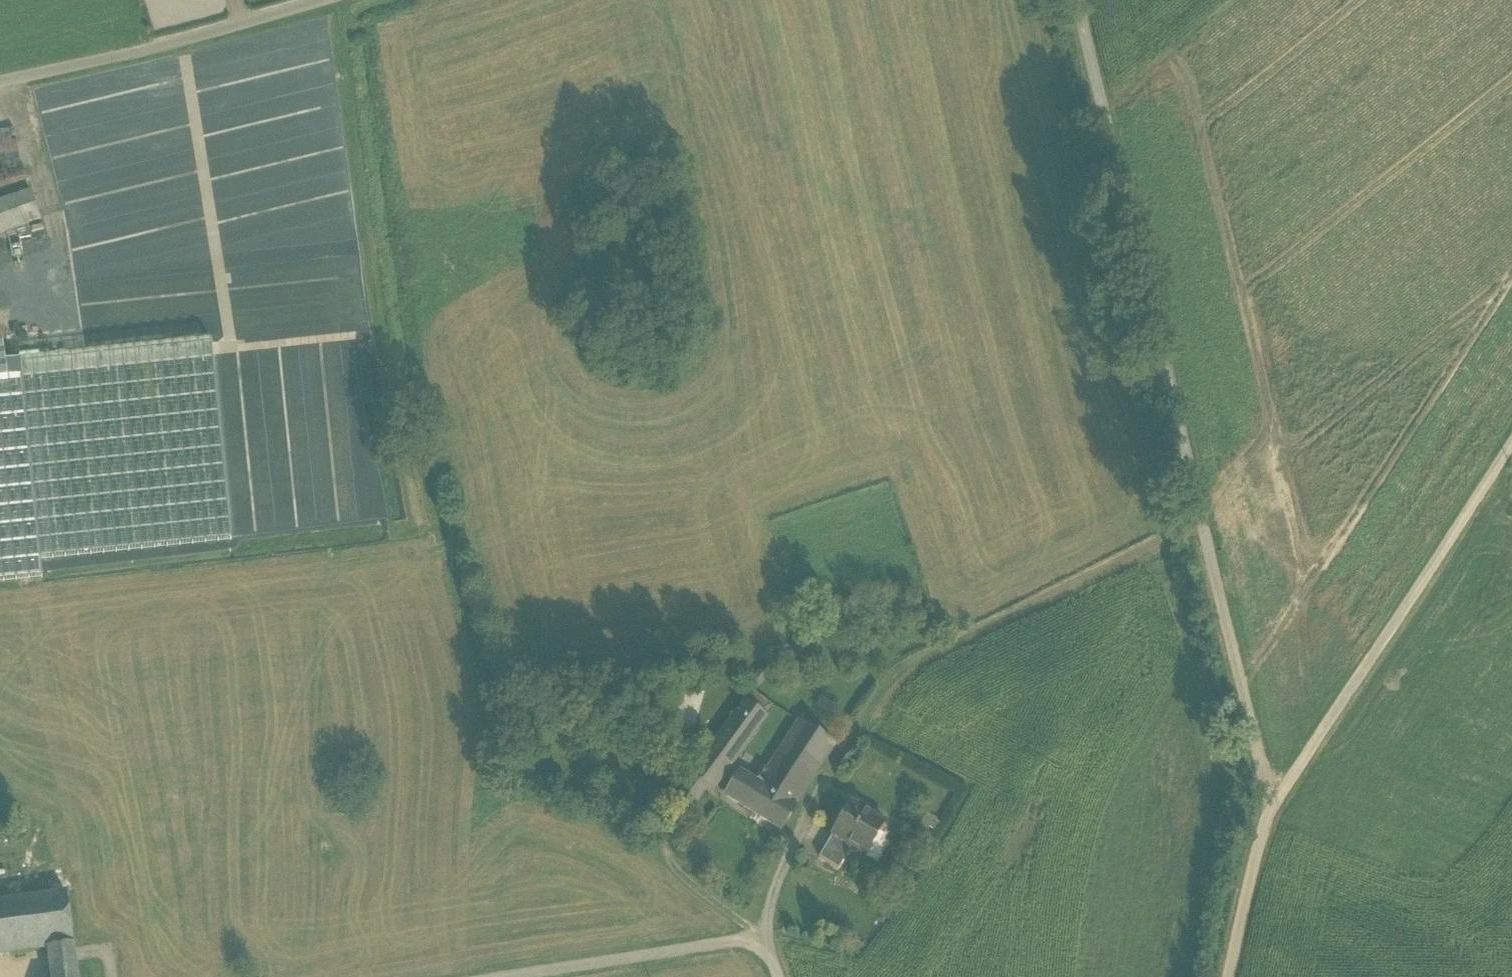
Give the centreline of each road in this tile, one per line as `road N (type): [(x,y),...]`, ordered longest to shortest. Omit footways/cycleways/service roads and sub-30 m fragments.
road 1 (track): [(1077,0),(1279,787)]
road 2 (track): [(1207,530),(937,661),(809,828),(772,939),(783,976)]
road 3 (residential): [(1511,442),(1279,787),(1236,976)]
road 4 (track): [(344,0),(0,89)]
road 5 (track): [(772,939),(531,976)]

